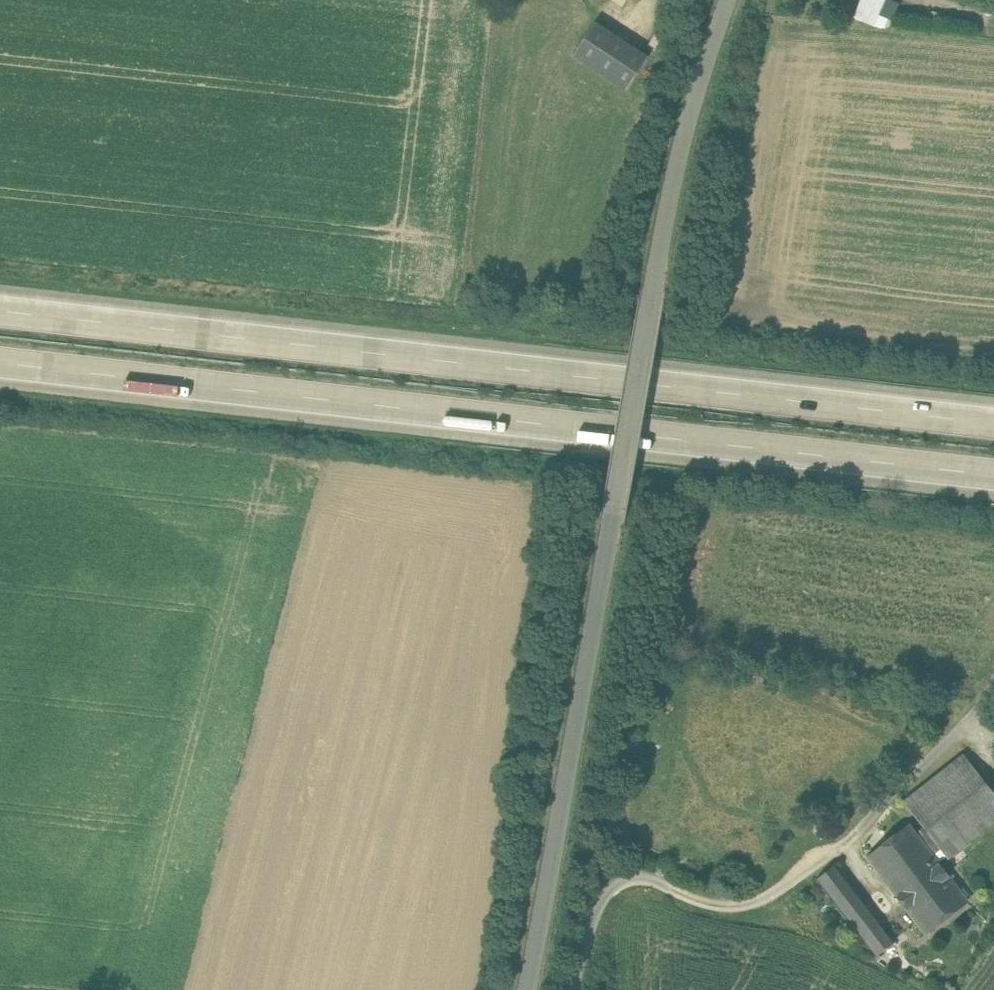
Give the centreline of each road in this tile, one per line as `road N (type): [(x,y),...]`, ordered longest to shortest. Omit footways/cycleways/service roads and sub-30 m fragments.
road 1 (motorway): [(993,422),(0,309)]
road 2 (motorway): [(0,362),(993,475)]
road 3 (unclassified): [(675,153),(520,989)]
road 4 (unclassified): [(568,989),(603,887),(635,876),(713,909),(762,904),(803,865),(843,854),(959,753),(993,682)]
road 5 (residential): [(726,0),(675,153)]

